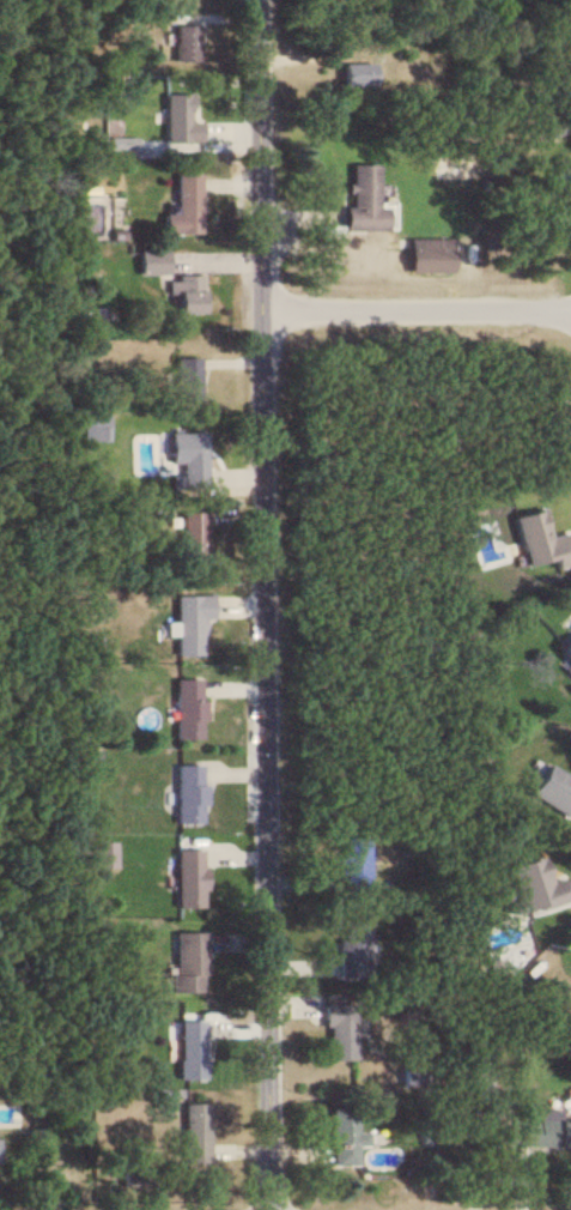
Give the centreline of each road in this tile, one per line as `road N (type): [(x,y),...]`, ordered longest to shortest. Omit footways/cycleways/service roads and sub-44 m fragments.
road 1 (residential): [(266,1209),(252,0)]
road 2 (residential): [(255,307),(570,316)]

